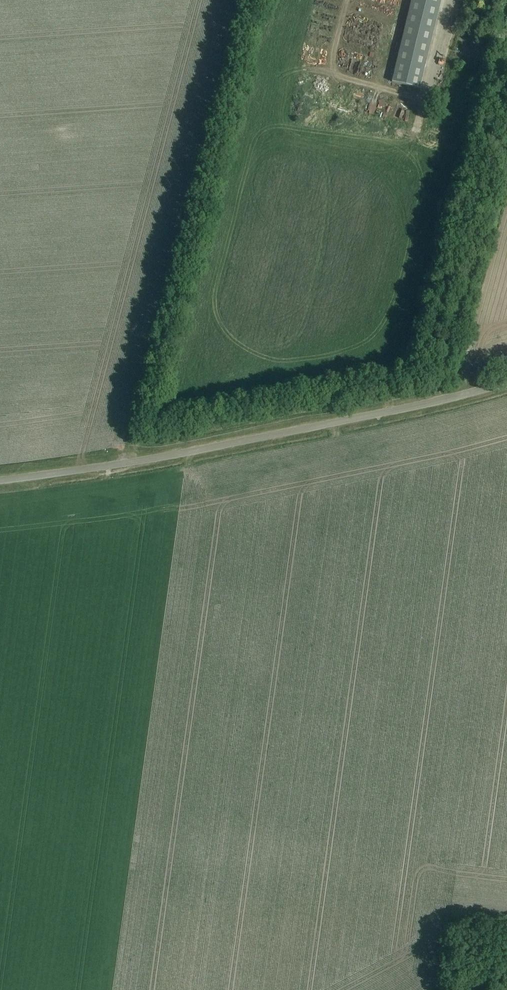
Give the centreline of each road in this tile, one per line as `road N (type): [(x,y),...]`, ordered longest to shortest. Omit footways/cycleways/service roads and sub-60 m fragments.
road 1 (unclassified): [(506,382),(196,451),(0,482)]

